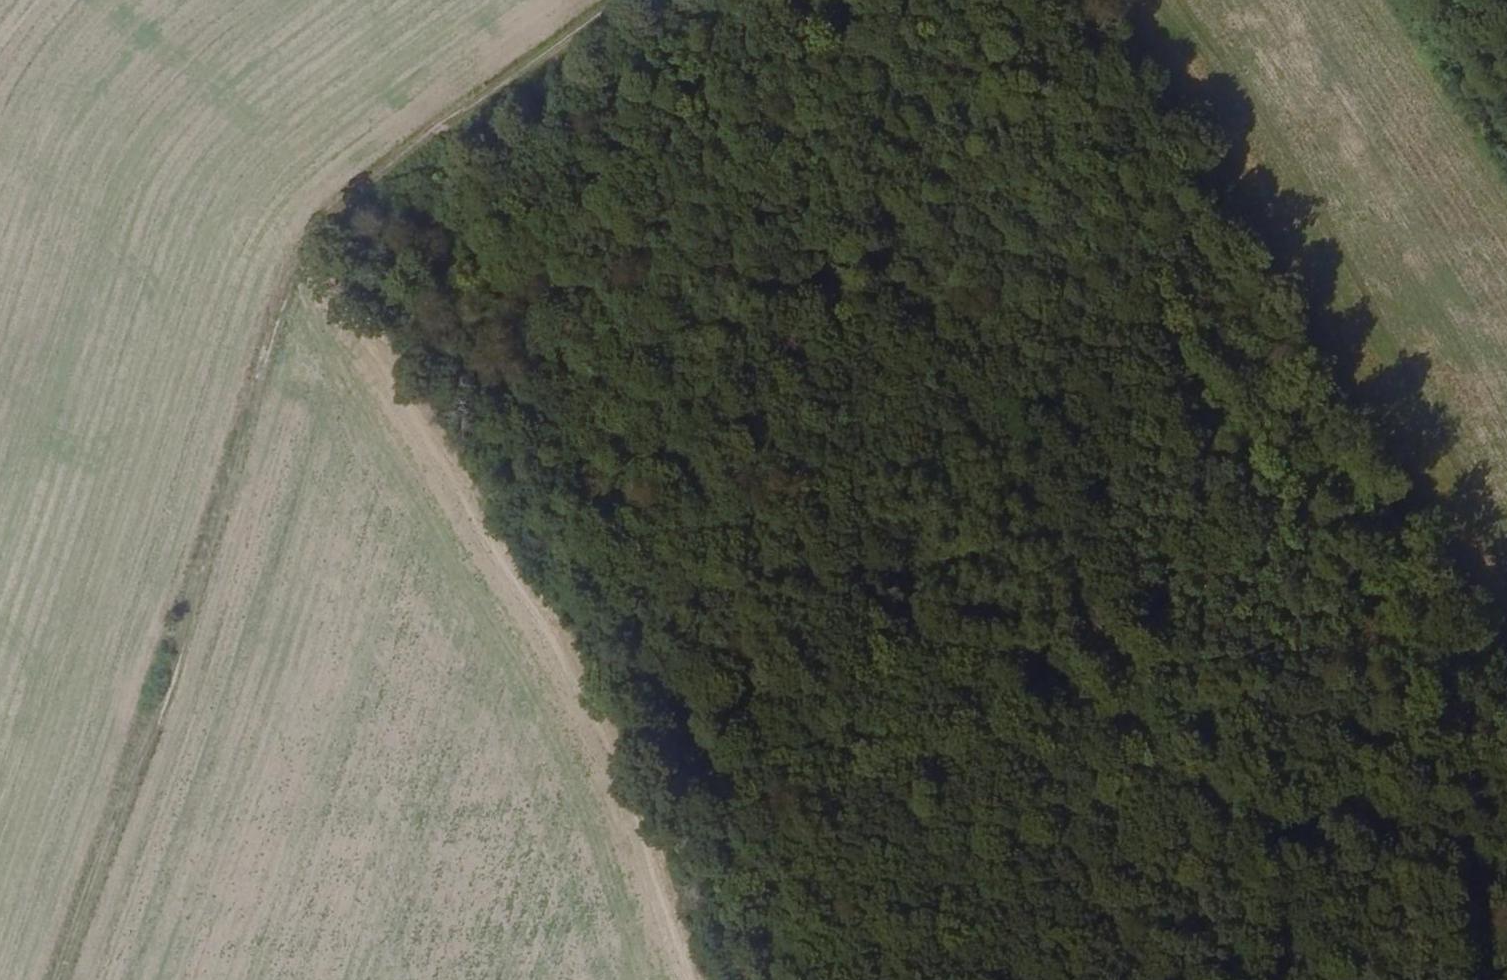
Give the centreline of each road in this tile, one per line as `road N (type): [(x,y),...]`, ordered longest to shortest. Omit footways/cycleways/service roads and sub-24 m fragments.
road 1 (track): [(61,979),(302,274),(457,126),(612,0)]
road 2 (track): [(1506,649),(1260,231),(1104,0)]

